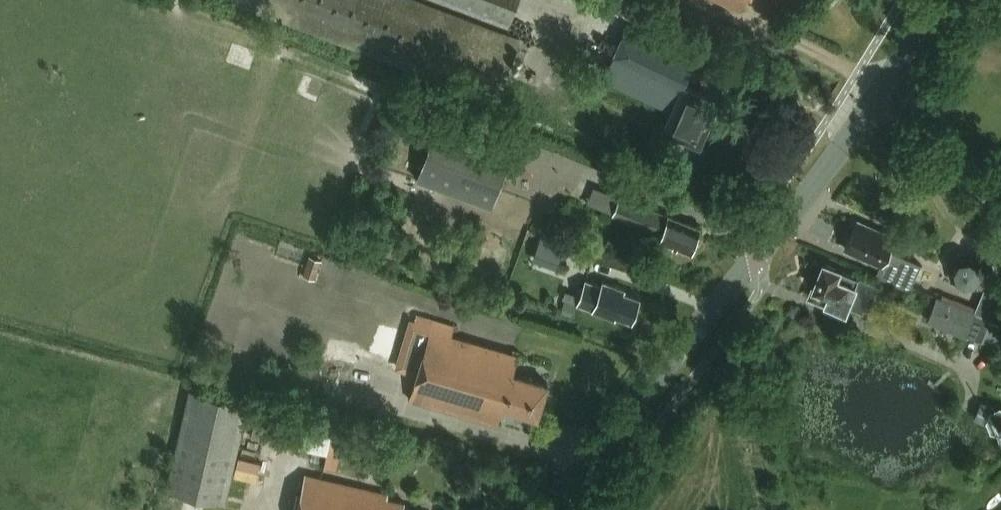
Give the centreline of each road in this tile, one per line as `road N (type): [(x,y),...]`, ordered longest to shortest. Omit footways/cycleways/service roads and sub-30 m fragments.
road 1 (tertiary): [(548,509),(843,146),(934,0)]

